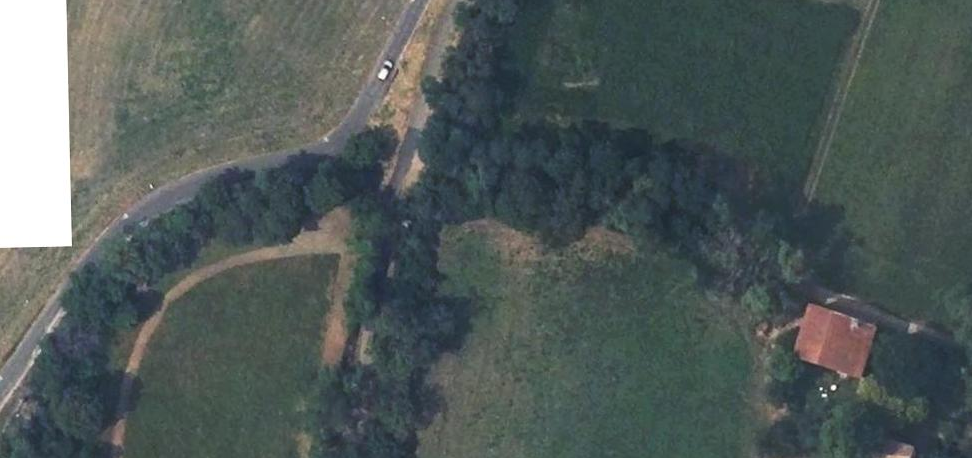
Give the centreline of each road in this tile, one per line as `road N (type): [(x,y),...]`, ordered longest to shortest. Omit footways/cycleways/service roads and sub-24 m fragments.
road 1 (track): [(398,163),(454,178),(608,187),(664,205),(857,311),(971,347)]
road 2 (unclassified): [(0,395),(134,232),(206,182),(322,148),(354,126),(419,0)]
road 3 (residential): [(340,457),(398,163),(457,0)]
road 4 (track): [(790,278),(812,171),(873,0)]

